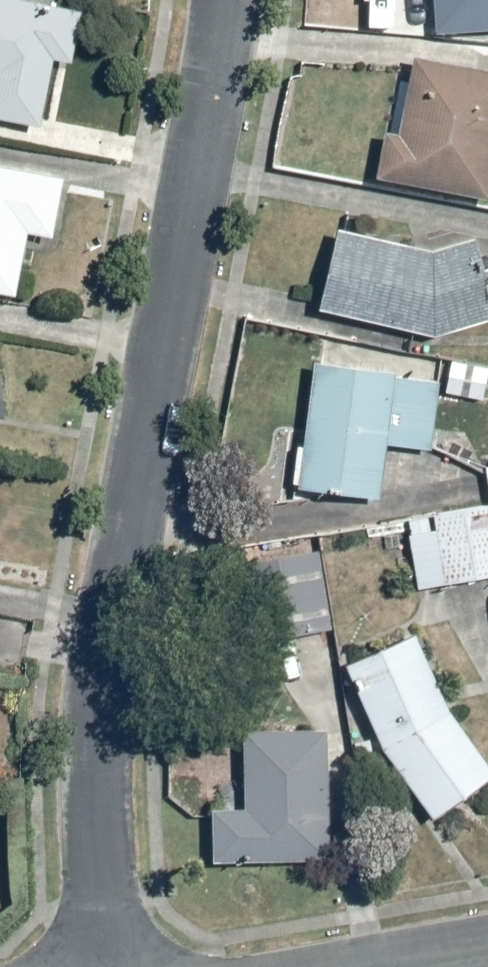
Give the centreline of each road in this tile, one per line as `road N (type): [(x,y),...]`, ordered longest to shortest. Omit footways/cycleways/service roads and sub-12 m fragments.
road 1 (residential): [(45,966),(64,591),(172,0)]
road 2 (residential): [(232,966),(487,923)]

